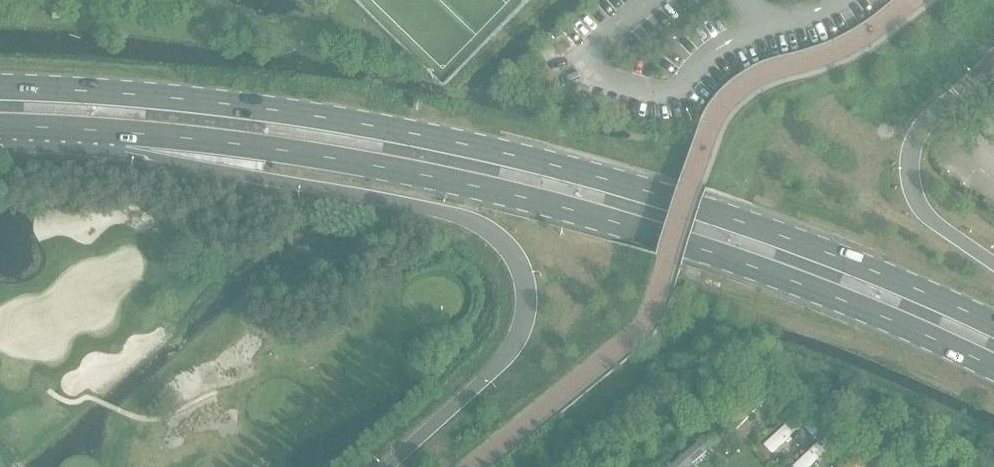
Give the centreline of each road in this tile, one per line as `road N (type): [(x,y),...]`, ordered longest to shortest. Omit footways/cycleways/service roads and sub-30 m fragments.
road 1 (primary): [(993,324),(780,236),(561,167),(381,128),(201,103),(0,88)]
road 2 (primary): [(60,130),(363,163),(555,206),(762,268),(993,367)]
road 3 (primary): [(60,130),(146,161),(460,217),(519,252),(530,286),(528,323),(513,355),(393,466)]
road 4 (primary): [(993,262),(935,219),(913,176),(929,122),(993,61)]

